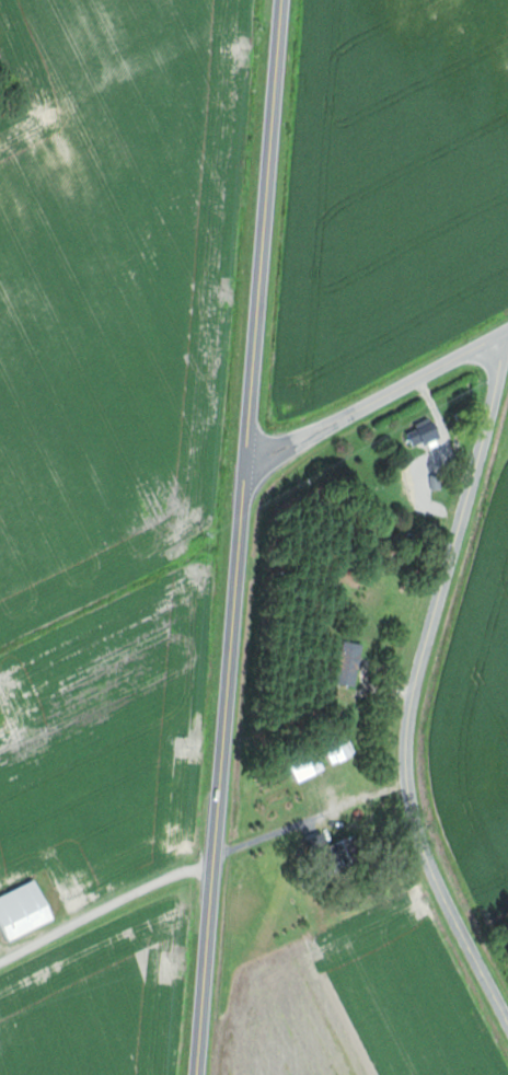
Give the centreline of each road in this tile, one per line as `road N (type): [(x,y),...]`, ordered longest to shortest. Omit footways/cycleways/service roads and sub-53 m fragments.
road 1 (primary): [(195,1074),(284,0)]
road 2 (residential): [(507,1017),(415,818),(407,753),(424,652),(500,390),(496,338)]
road 3 (residential): [(507,332),(247,465)]

